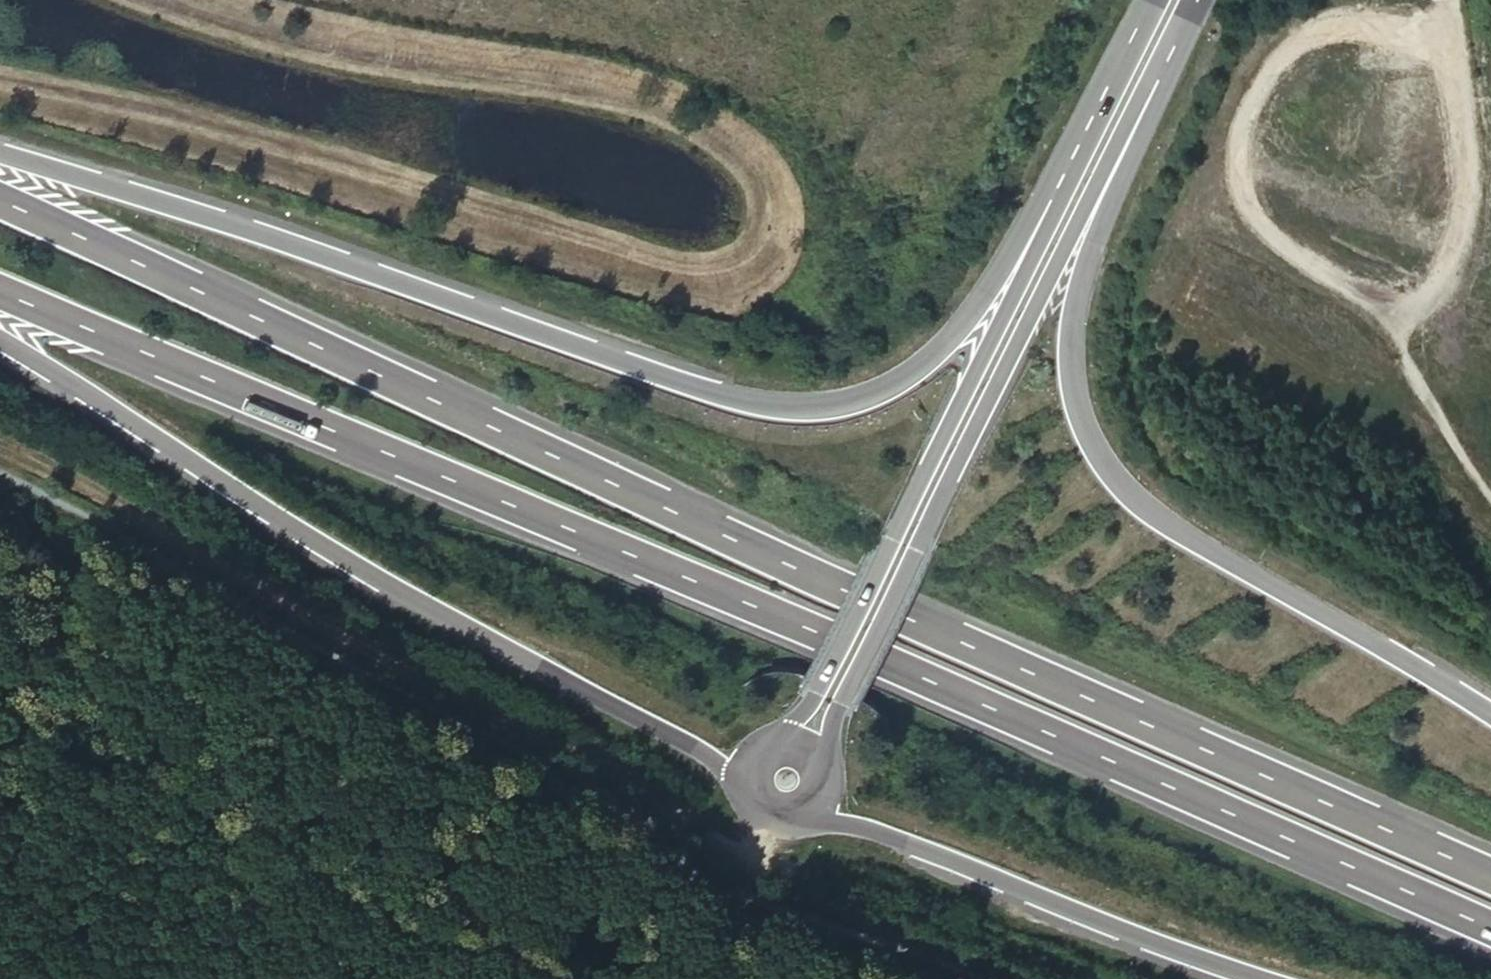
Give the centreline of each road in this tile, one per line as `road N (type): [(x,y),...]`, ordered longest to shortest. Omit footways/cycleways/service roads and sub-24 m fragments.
road 1 (trunk): [(1490,876),(0,207)]
road 2 (trunk): [(0,291),(1490,930)]
road 3 (track): [(0,78),(181,117),(697,268),(732,257),(754,233),(761,197),(735,153),(681,115),(605,92),(450,72),(277,36),(176,0)]
road 4 (track): [(1094,978),(887,893),(699,830),(647,780),(0,443)]
road 5 (trunk): [(1050,199),(925,367),(845,409),(711,392),(0,163)]
road 6 (trunk): [(0,348),(406,598),(706,755),(742,788)]
road 7 (trunk): [(1490,718),(1235,572),(1135,502),(1091,446),(1069,361),(1073,311),(1140,119)]
road 8 (tertiary): [(817,763),(831,699),(1111,158),(1140,119)]
road 9 (track): [(0,481),(375,676),(568,789)]
road 10 (tertiary): [(1050,199),(1033,253),(810,686),(775,738)]
road 11 (trunk): [(807,806),(1272,978)]
road 12 (track): [(1136,339),(1152,438),(1212,483),(1490,640)]
road 13 (tertiary): [(1150,0),(1050,199)]
road 14 (tertiary): [(1140,119),(1193,0)]

